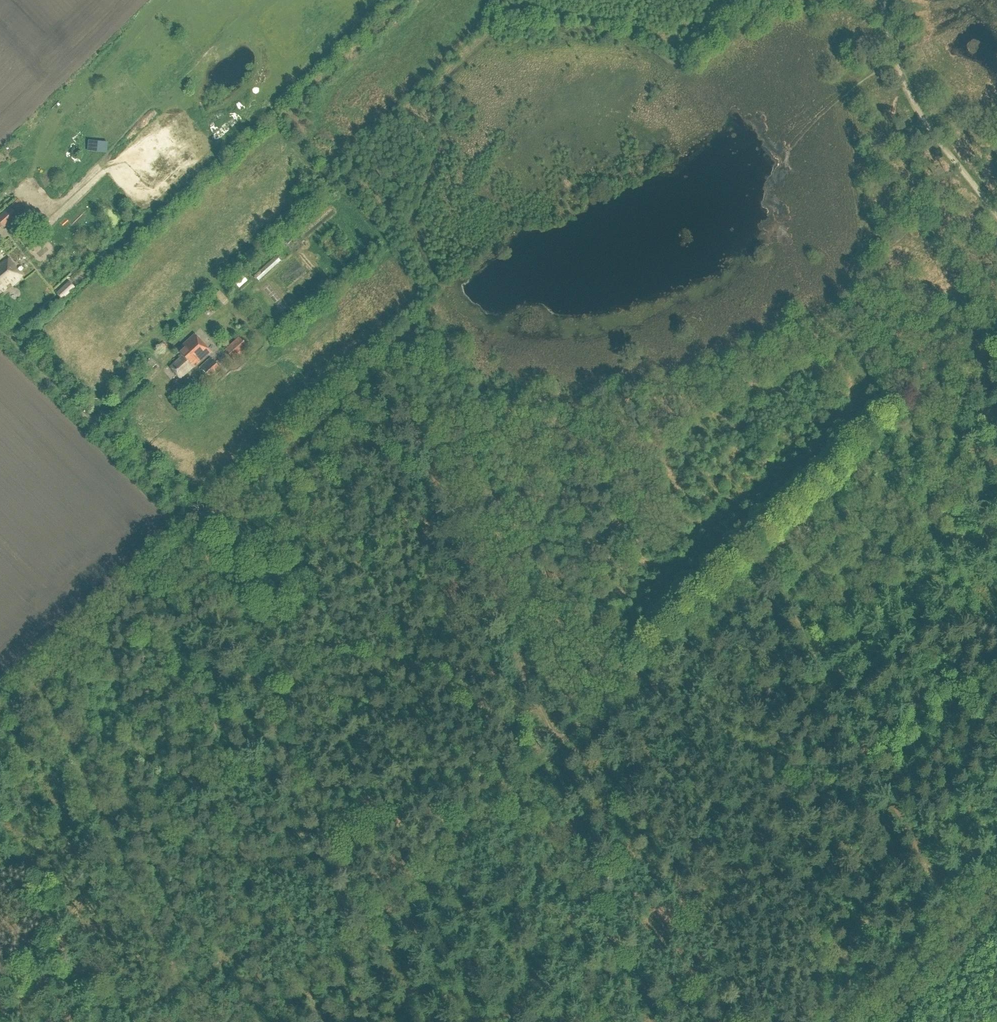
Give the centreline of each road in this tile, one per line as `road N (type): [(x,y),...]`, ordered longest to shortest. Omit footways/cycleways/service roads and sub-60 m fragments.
road 1 (track): [(0,716),(381,369),(486,595)]
road 2 (track): [(265,1021),(555,741)]
road 3 (track): [(193,1021),(36,683)]
road 4 (track): [(751,557),(996,326)]
road 5 (track): [(555,741),(751,557)]
road 6 (unclassified): [(174,508),(0,333)]
road 7 (track): [(486,595),(555,741)]
road 8 (track): [(955,934),(864,1021)]
road 9 (track): [(921,118),(996,218)]
road 10 (track): [(883,0),(898,69),(921,118)]

